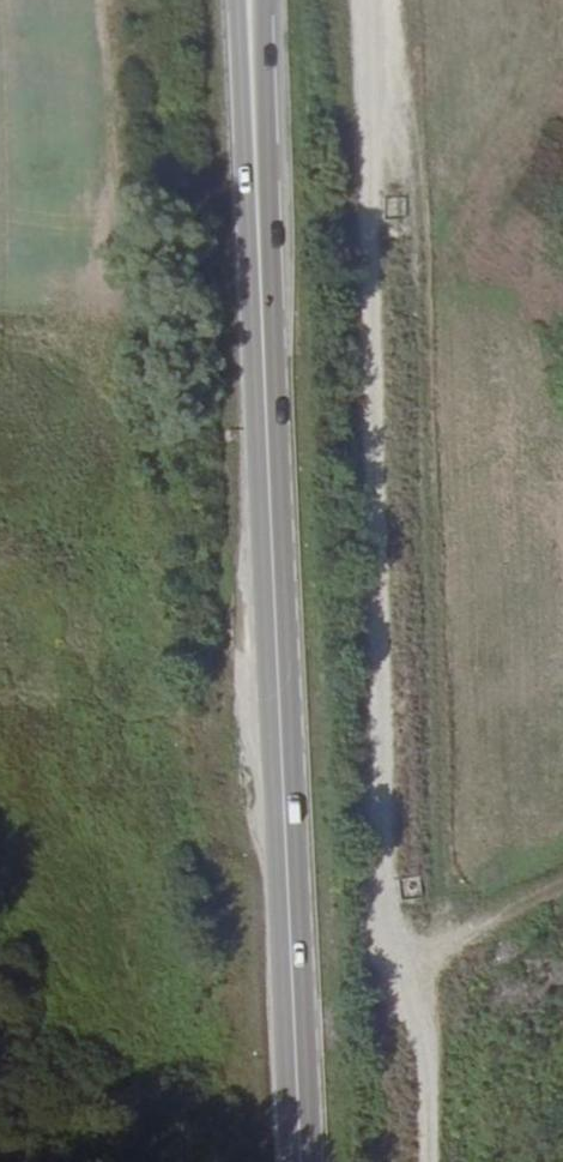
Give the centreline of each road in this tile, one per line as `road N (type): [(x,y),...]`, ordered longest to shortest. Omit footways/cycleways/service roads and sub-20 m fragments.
road 1 (track): [(388,0),(408,494),(413,944),(403,1161)]
road 2 (secondary): [(260,293),(300,1161)]
road 3 (secondary): [(243,0),(260,293)]
road 4 (secondary): [(260,293),(272,0)]
road 5 (track): [(411,971),(562,895)]

